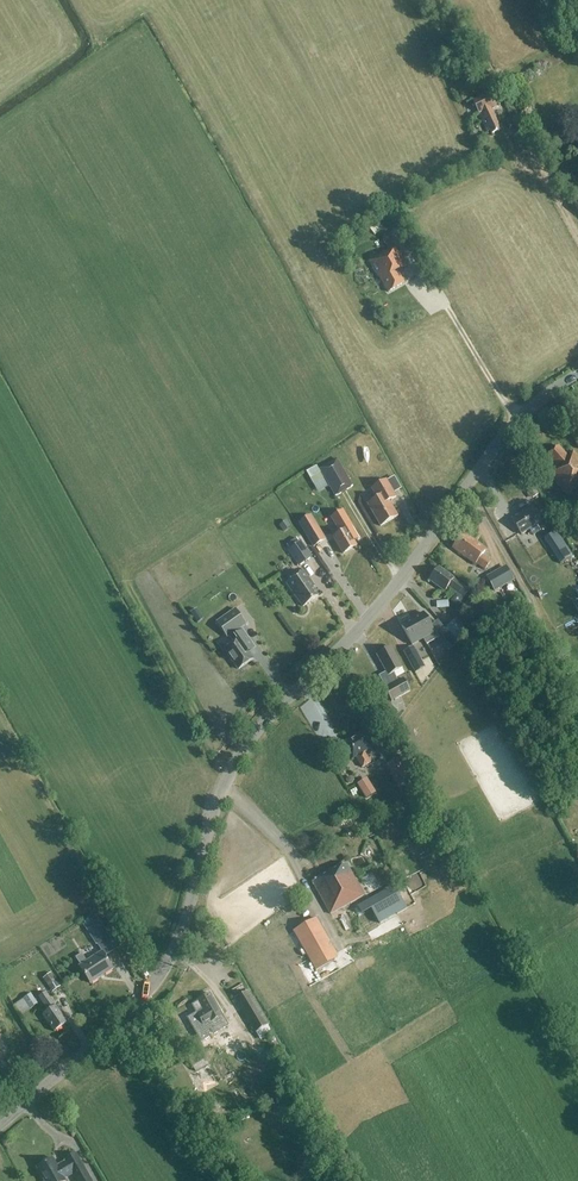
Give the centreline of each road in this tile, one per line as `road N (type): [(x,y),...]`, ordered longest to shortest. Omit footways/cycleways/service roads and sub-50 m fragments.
road 1 (unclassified): [(0,1124),(158,988),(201,881),(213,812),(235,758),(383,606),(518,420),(567,381)]
road 2 (track): [(465,489),(533,604),(577,707)]
road 3 (track): [(518,420),(397,233)]
road 4 (track): [(153,992),(65,846)]
road 5 (track): [(577,257),(506,142)]

